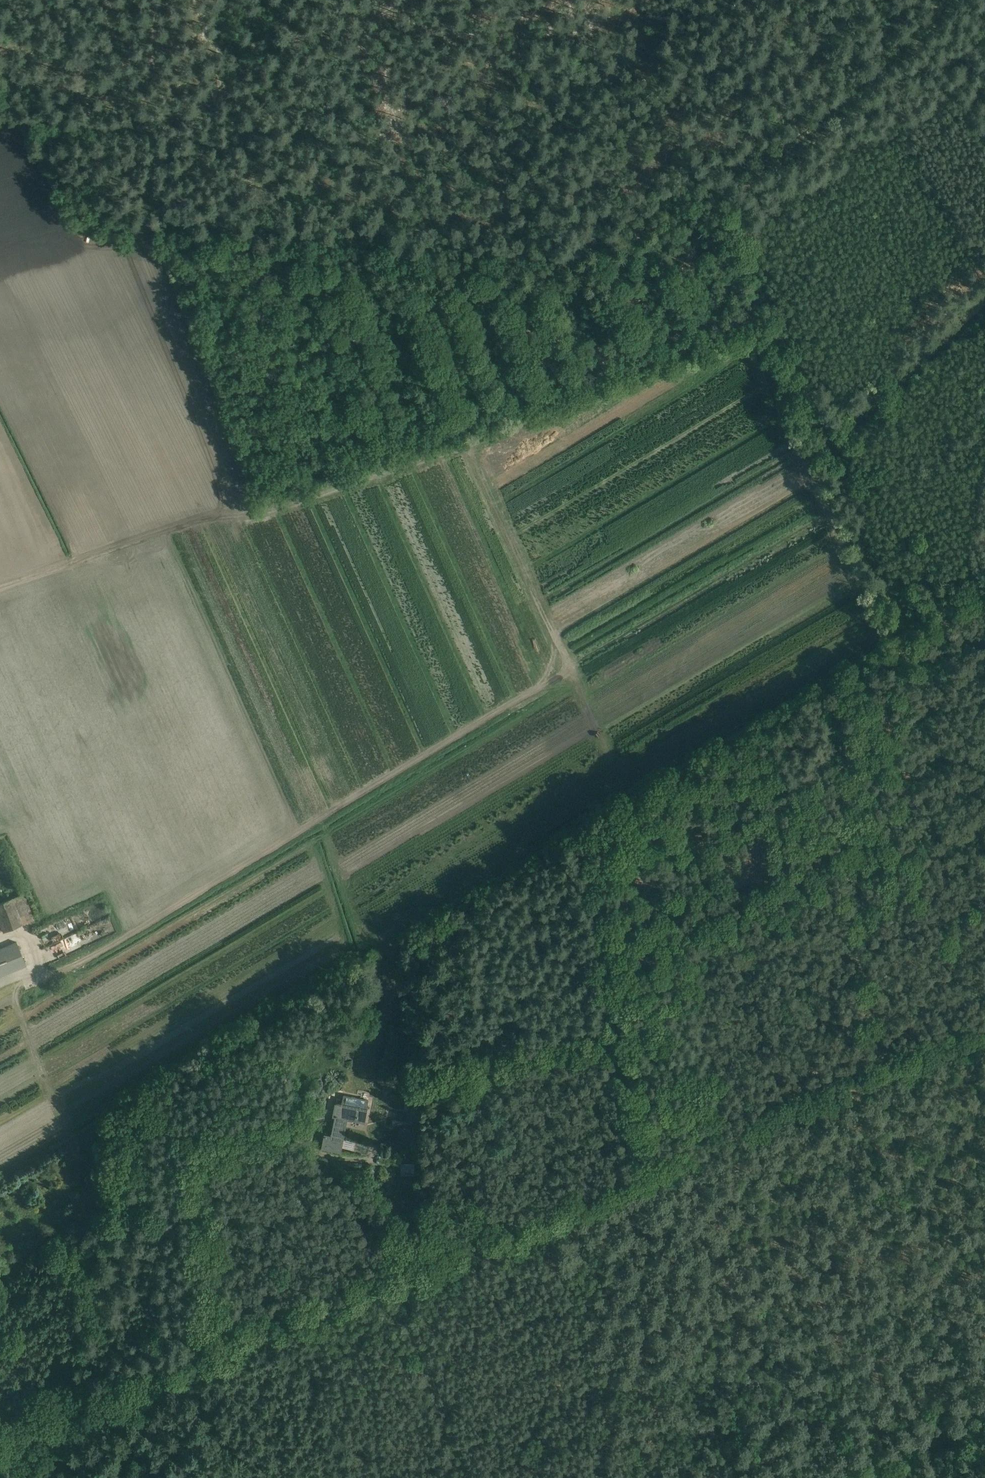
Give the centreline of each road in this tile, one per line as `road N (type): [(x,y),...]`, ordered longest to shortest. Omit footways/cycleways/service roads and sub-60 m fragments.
road 1 (track): [(0,1446),(637,1167),(984,1029)]
road 2 (track): [(246,506),(0,591)]
road 3 (track): [(405,1268),(471,1477)]

